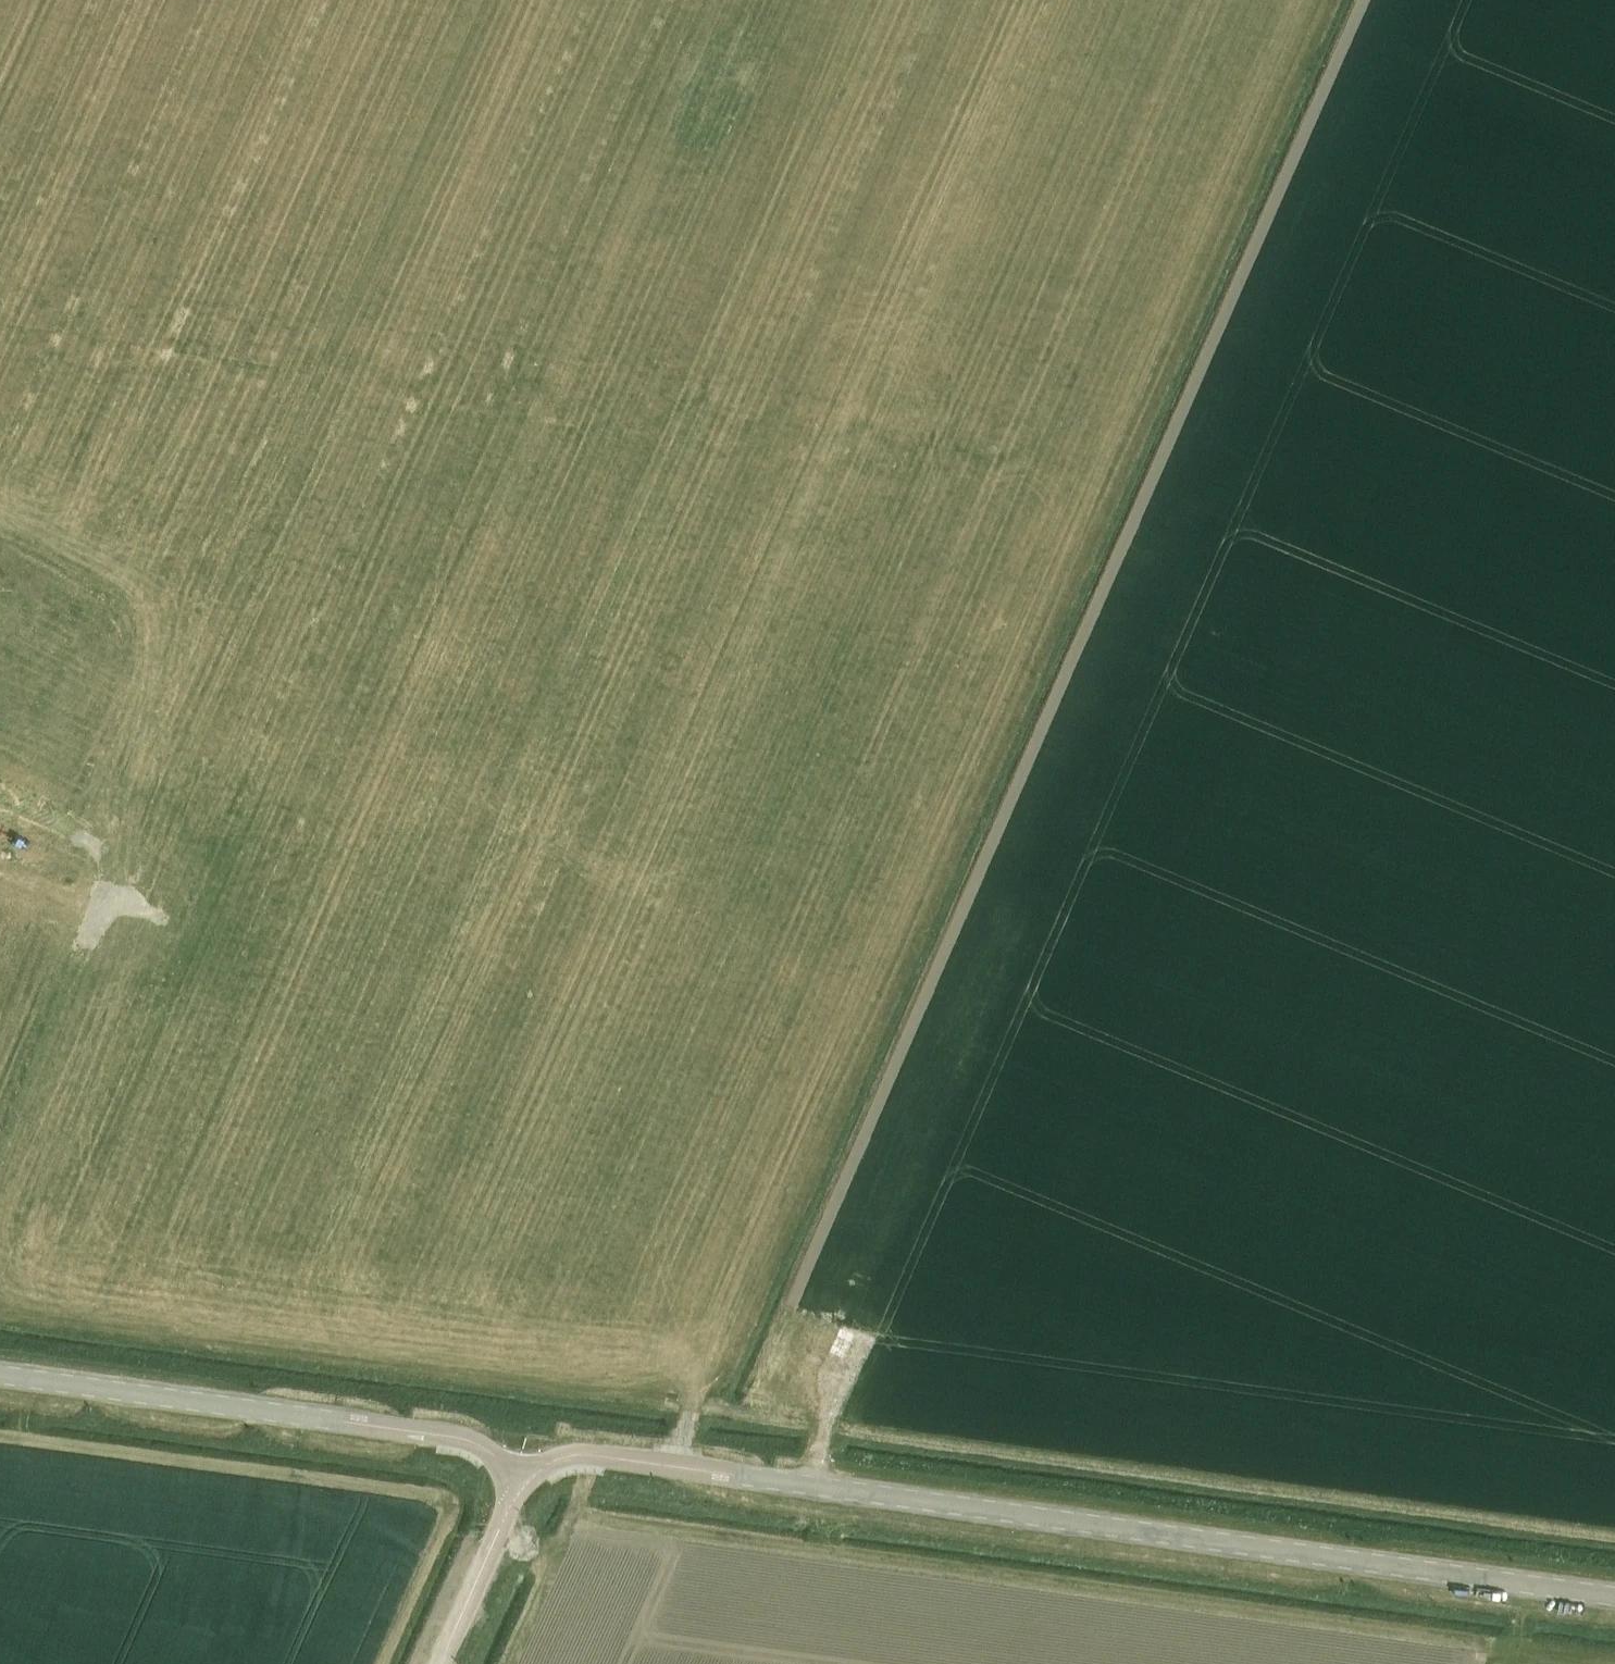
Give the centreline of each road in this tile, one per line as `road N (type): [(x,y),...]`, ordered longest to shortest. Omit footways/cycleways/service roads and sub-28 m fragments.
road 1 (tertiary): [(1614,1596),(584,1454),(552,1463),(525,1483)]
road 2 (tertiary): [(525,1483),(482,1448),(441,1435),(0,1375)]
road 3 (unclassified): [(439,1663),(525,1483)]

